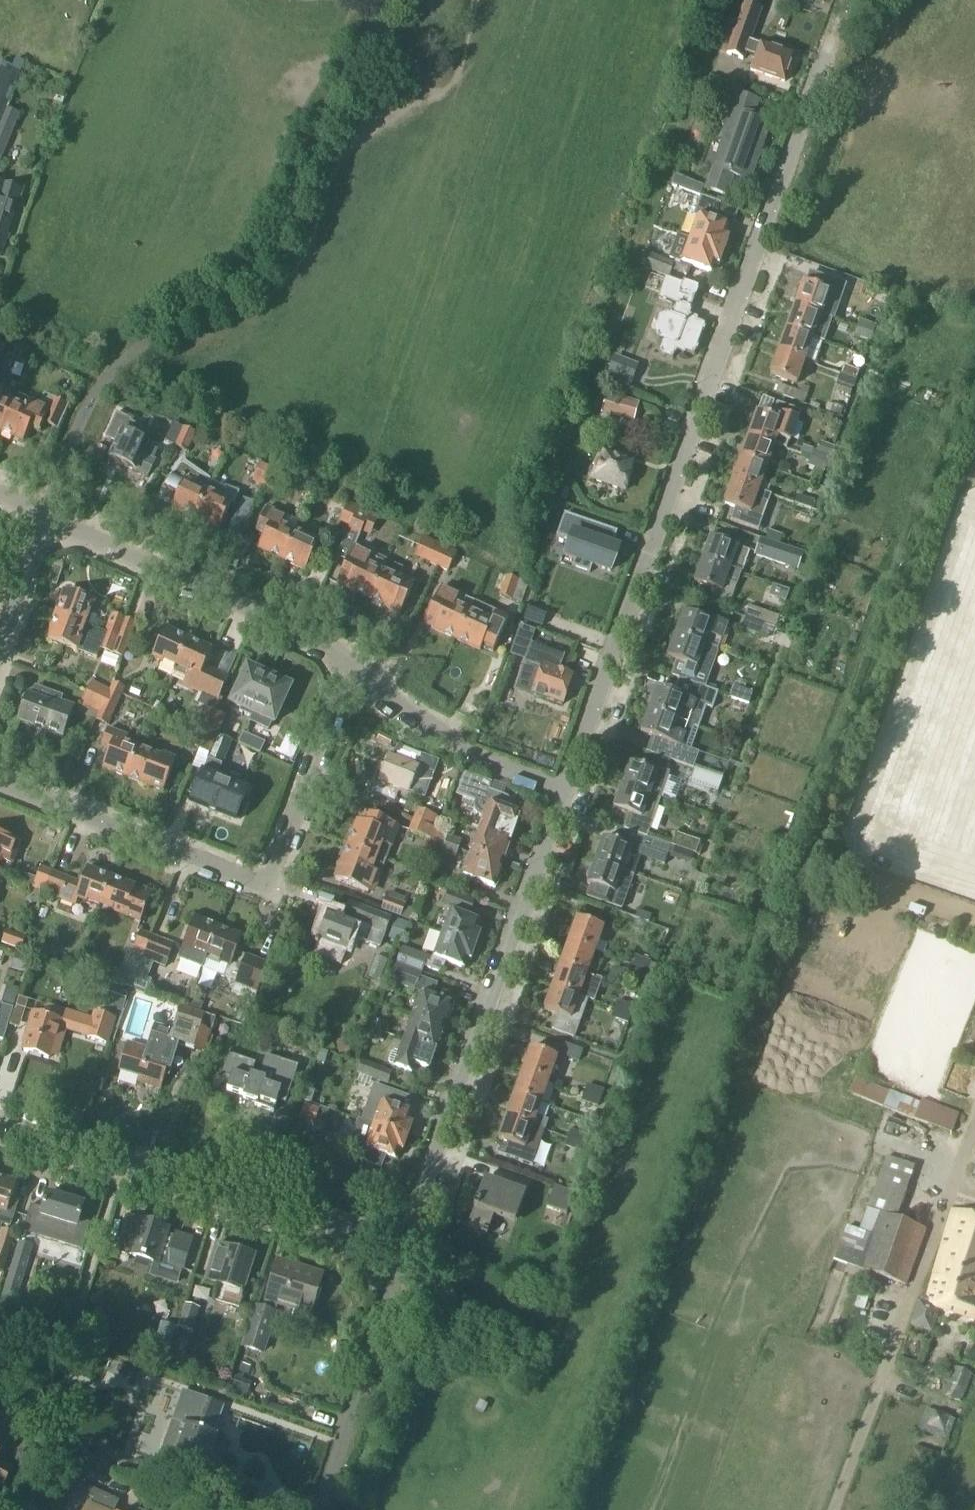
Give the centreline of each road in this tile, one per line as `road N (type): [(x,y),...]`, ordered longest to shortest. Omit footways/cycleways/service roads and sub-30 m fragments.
road 1 (residential): [(563,791),(820,78)]
road 2 (residential): [(0,781),(265,877),(355,670)]
road 3 (residential): [(401,1253),(563,791)]
road 4 (residential): [(401,1253),(0,1128)]
road 5 (residential): [(355,670),(313,639),(45,517)]
road 6 (residential): [(316,1509),(401,1253)]
road 7 (residential): [(563,791),(486,760),(355,670)]
road 8 (residential): [(0,639),(45,517)]

